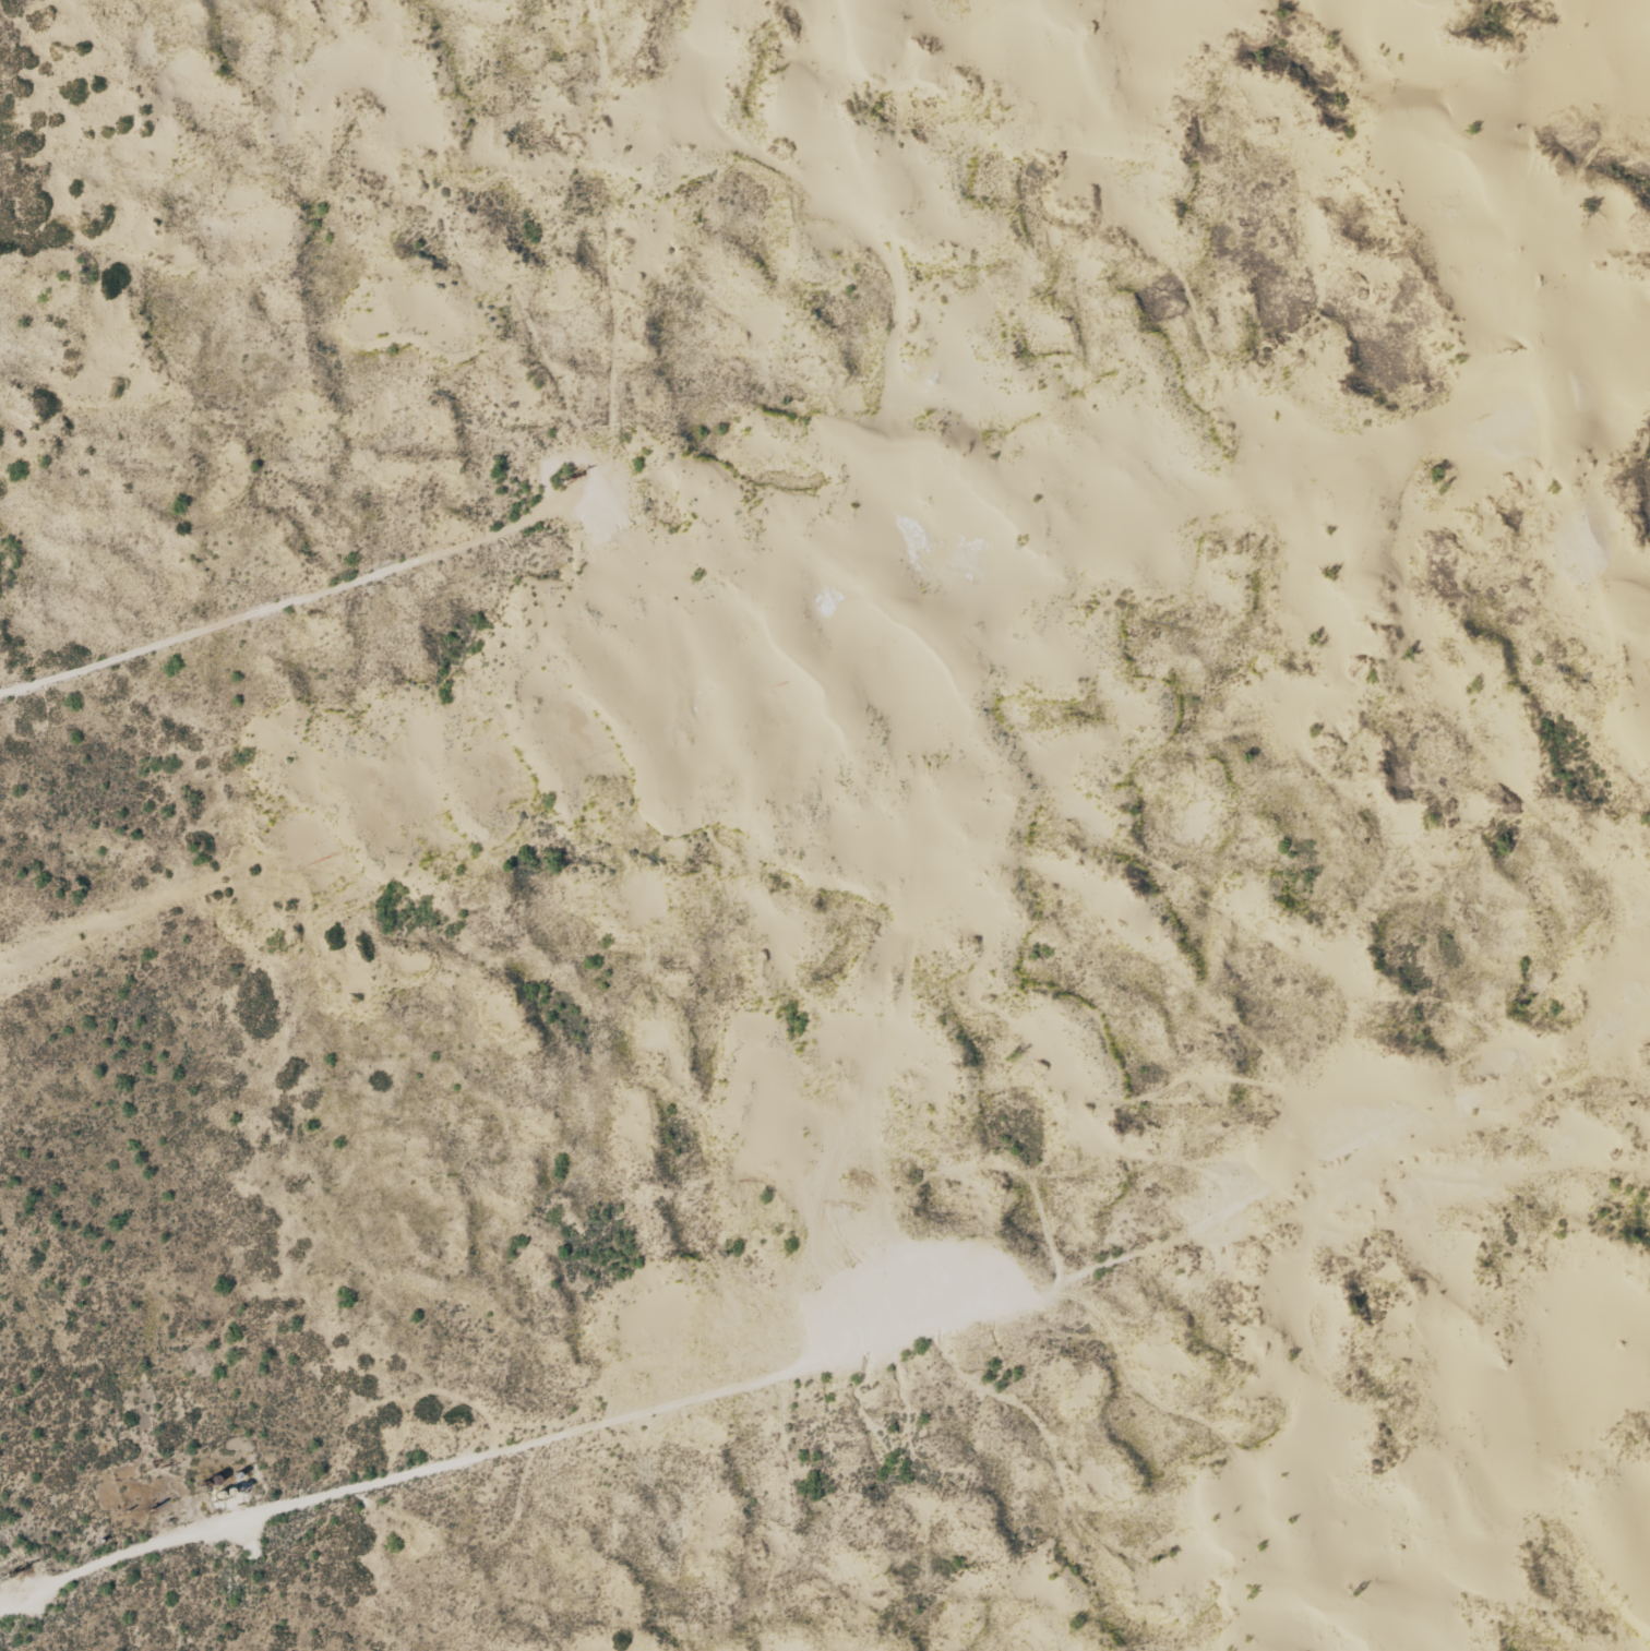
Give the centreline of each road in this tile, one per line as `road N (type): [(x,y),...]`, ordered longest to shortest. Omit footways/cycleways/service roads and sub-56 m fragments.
road 1 (track): [(0,693),(104,659),(559,562)]

